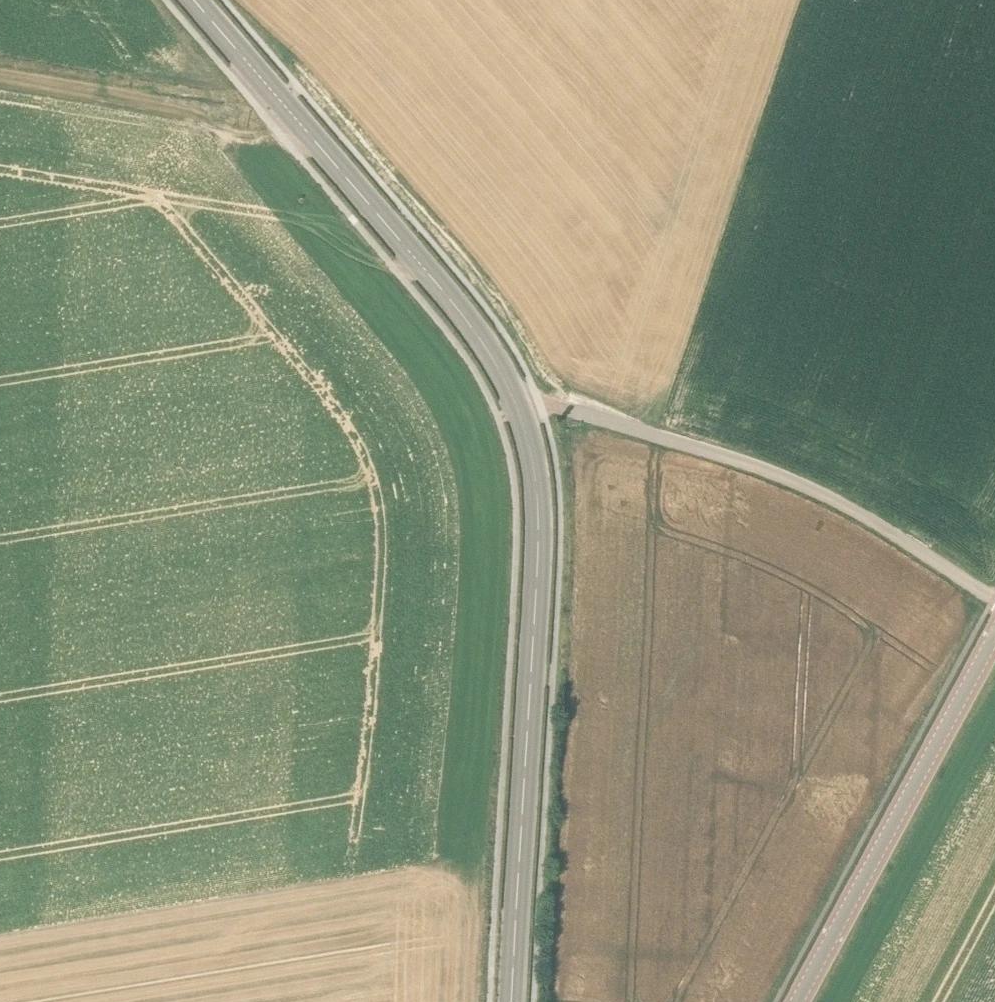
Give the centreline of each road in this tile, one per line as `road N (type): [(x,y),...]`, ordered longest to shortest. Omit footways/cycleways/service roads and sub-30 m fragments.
road 1 (tertiary): [(512,1001),(539,536),(534,463),(518,407)]
road 2 (unclassified): [(994,597),(828,495),(770,471),(544,401),(518,407)]
road 3 (tertiary): [(518,407),(453,301),(195,0)]
road 4 (tertiary): [(797,1001),(994,634)]

